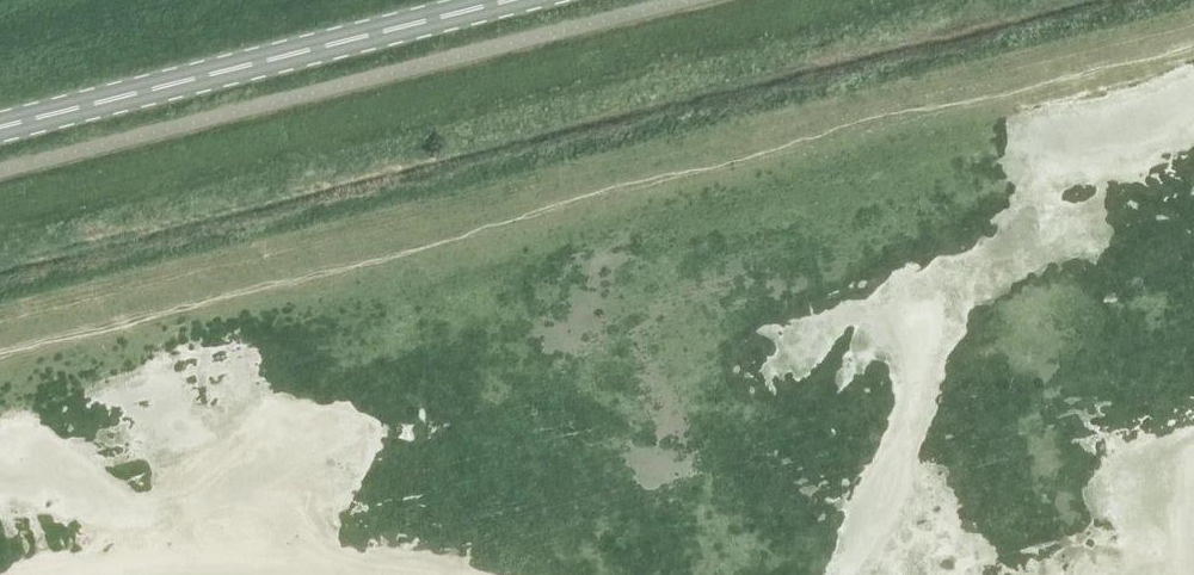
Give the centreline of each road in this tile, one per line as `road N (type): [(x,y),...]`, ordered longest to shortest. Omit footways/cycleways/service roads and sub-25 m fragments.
road 1 (secondary): [(0,127),(287,62),(505,0)]

